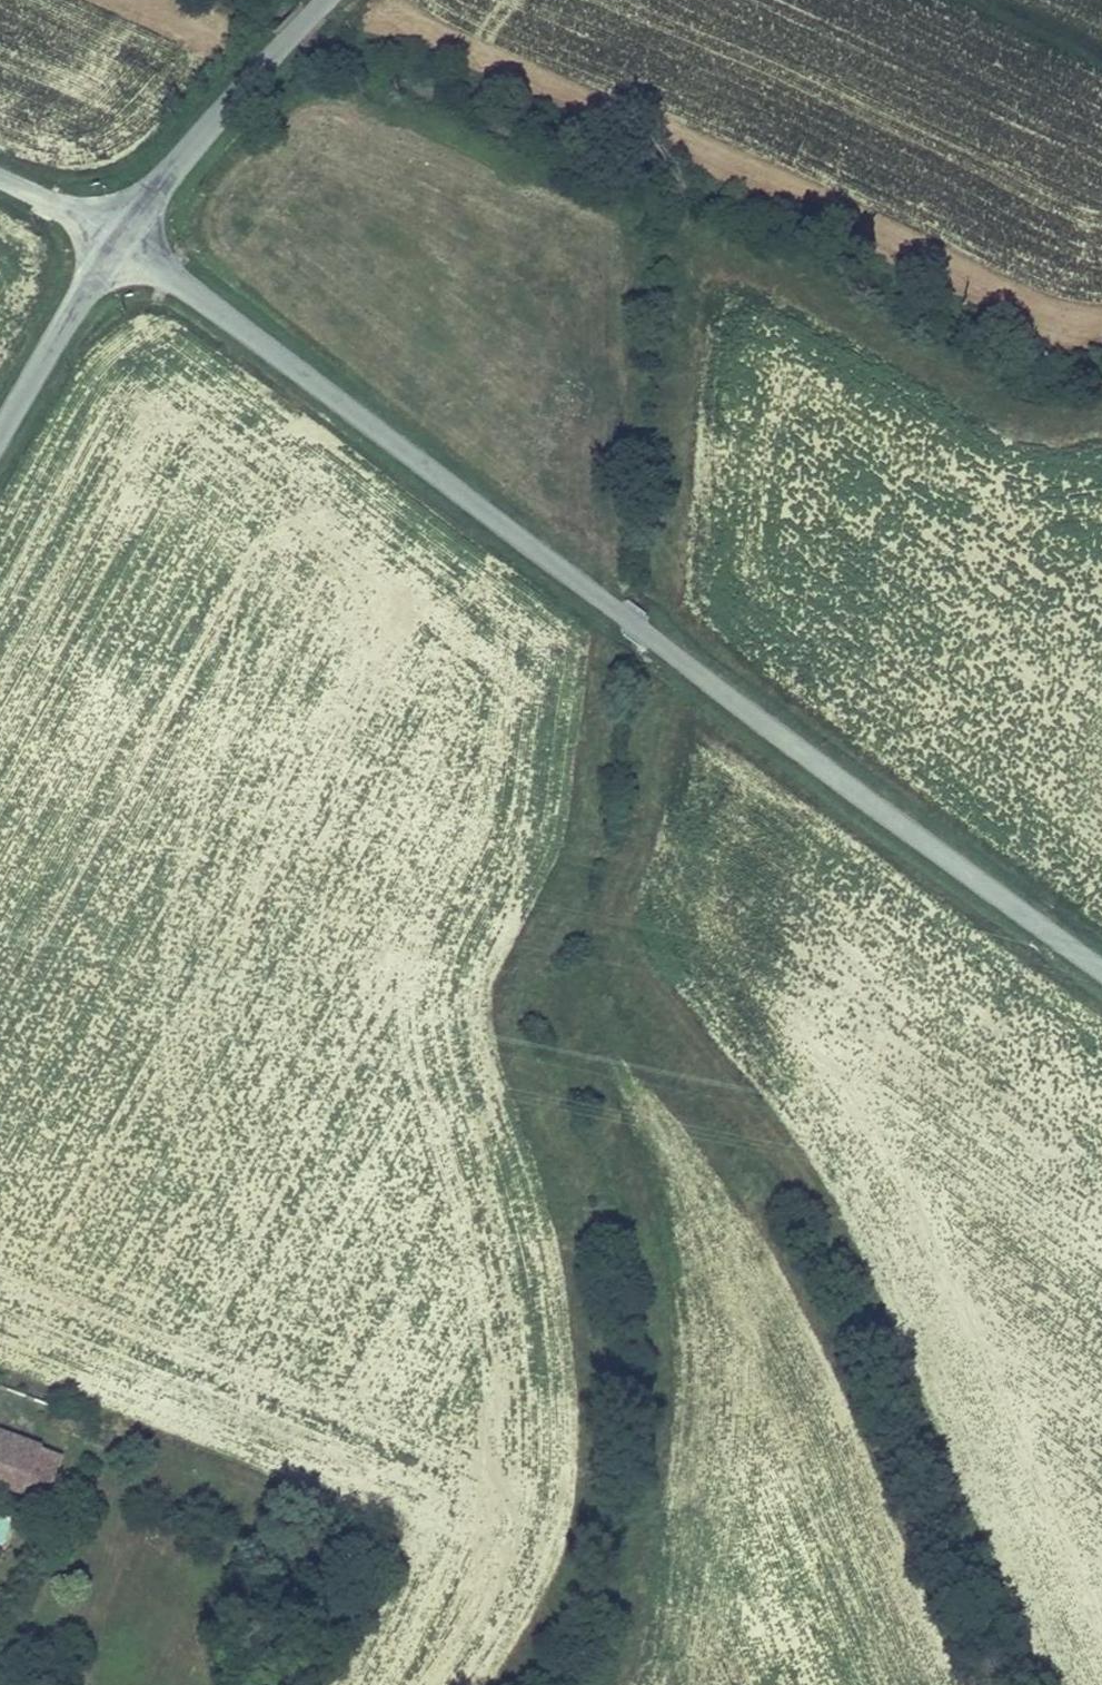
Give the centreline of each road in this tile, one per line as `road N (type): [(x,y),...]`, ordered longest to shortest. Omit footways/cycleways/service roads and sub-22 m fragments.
road 1 (tertiary): [(1101,970),(119,239)]
road 2 (tertiary): [(325,0),(161,180),(119,239)]
road 3 (tertiary): [(119,239),(0,434)]
road 4 (tertiary): [(119,239),(0,180)]

